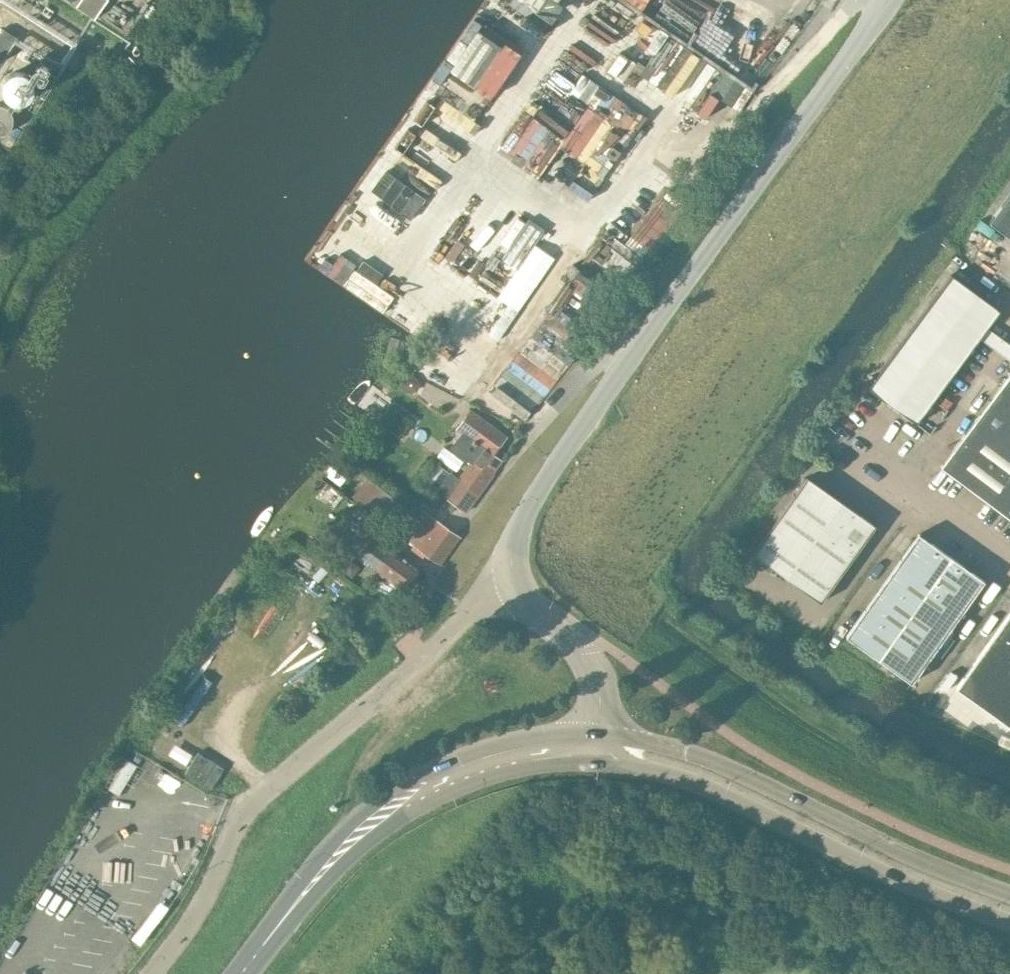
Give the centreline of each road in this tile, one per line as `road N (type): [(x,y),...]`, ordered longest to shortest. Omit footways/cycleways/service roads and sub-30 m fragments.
road 1 (unclassified): [(512,583),(513,543),(535,492),(887,0)]
road 2 (unclassified): [(150,973),(205,900),(253,795),(475,605),(512,583)]
road 3 (secondary): [(596,763),(678,776),(1009,925)]
road 4 (secondary): [(1009,897),(697,756),(598,734)]
road 5 (secondary): [(598,734),(500,743),(408,779),(330,843),(272,930)]
road 6 (secondary): [(272,930),(356,852),(461,786),(504,771),(596,763)]
road 7 (unclassified): [(598,734),(599,694),(579,649),(522,604),(512,583)]
road 8 (unclassified): [(1009,561),(869,462)]

